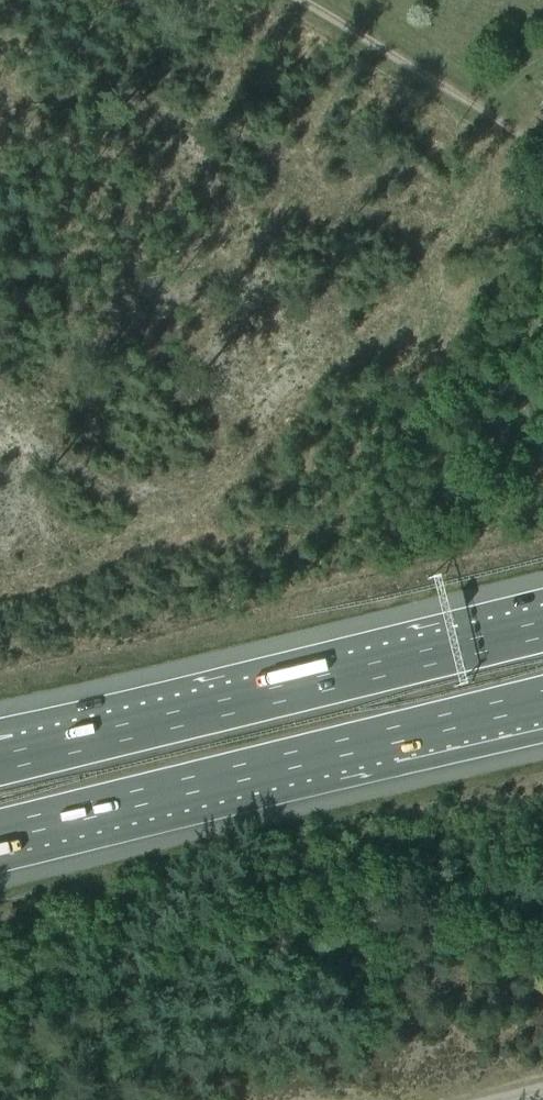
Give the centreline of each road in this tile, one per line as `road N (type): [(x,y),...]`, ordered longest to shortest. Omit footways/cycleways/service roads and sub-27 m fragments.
road 1 (motorway): [(0,832),(542,702)]
road 2 (motorway): [(542,628),(17,757)]
road 3 (track): [(298,0),(513,128)]

